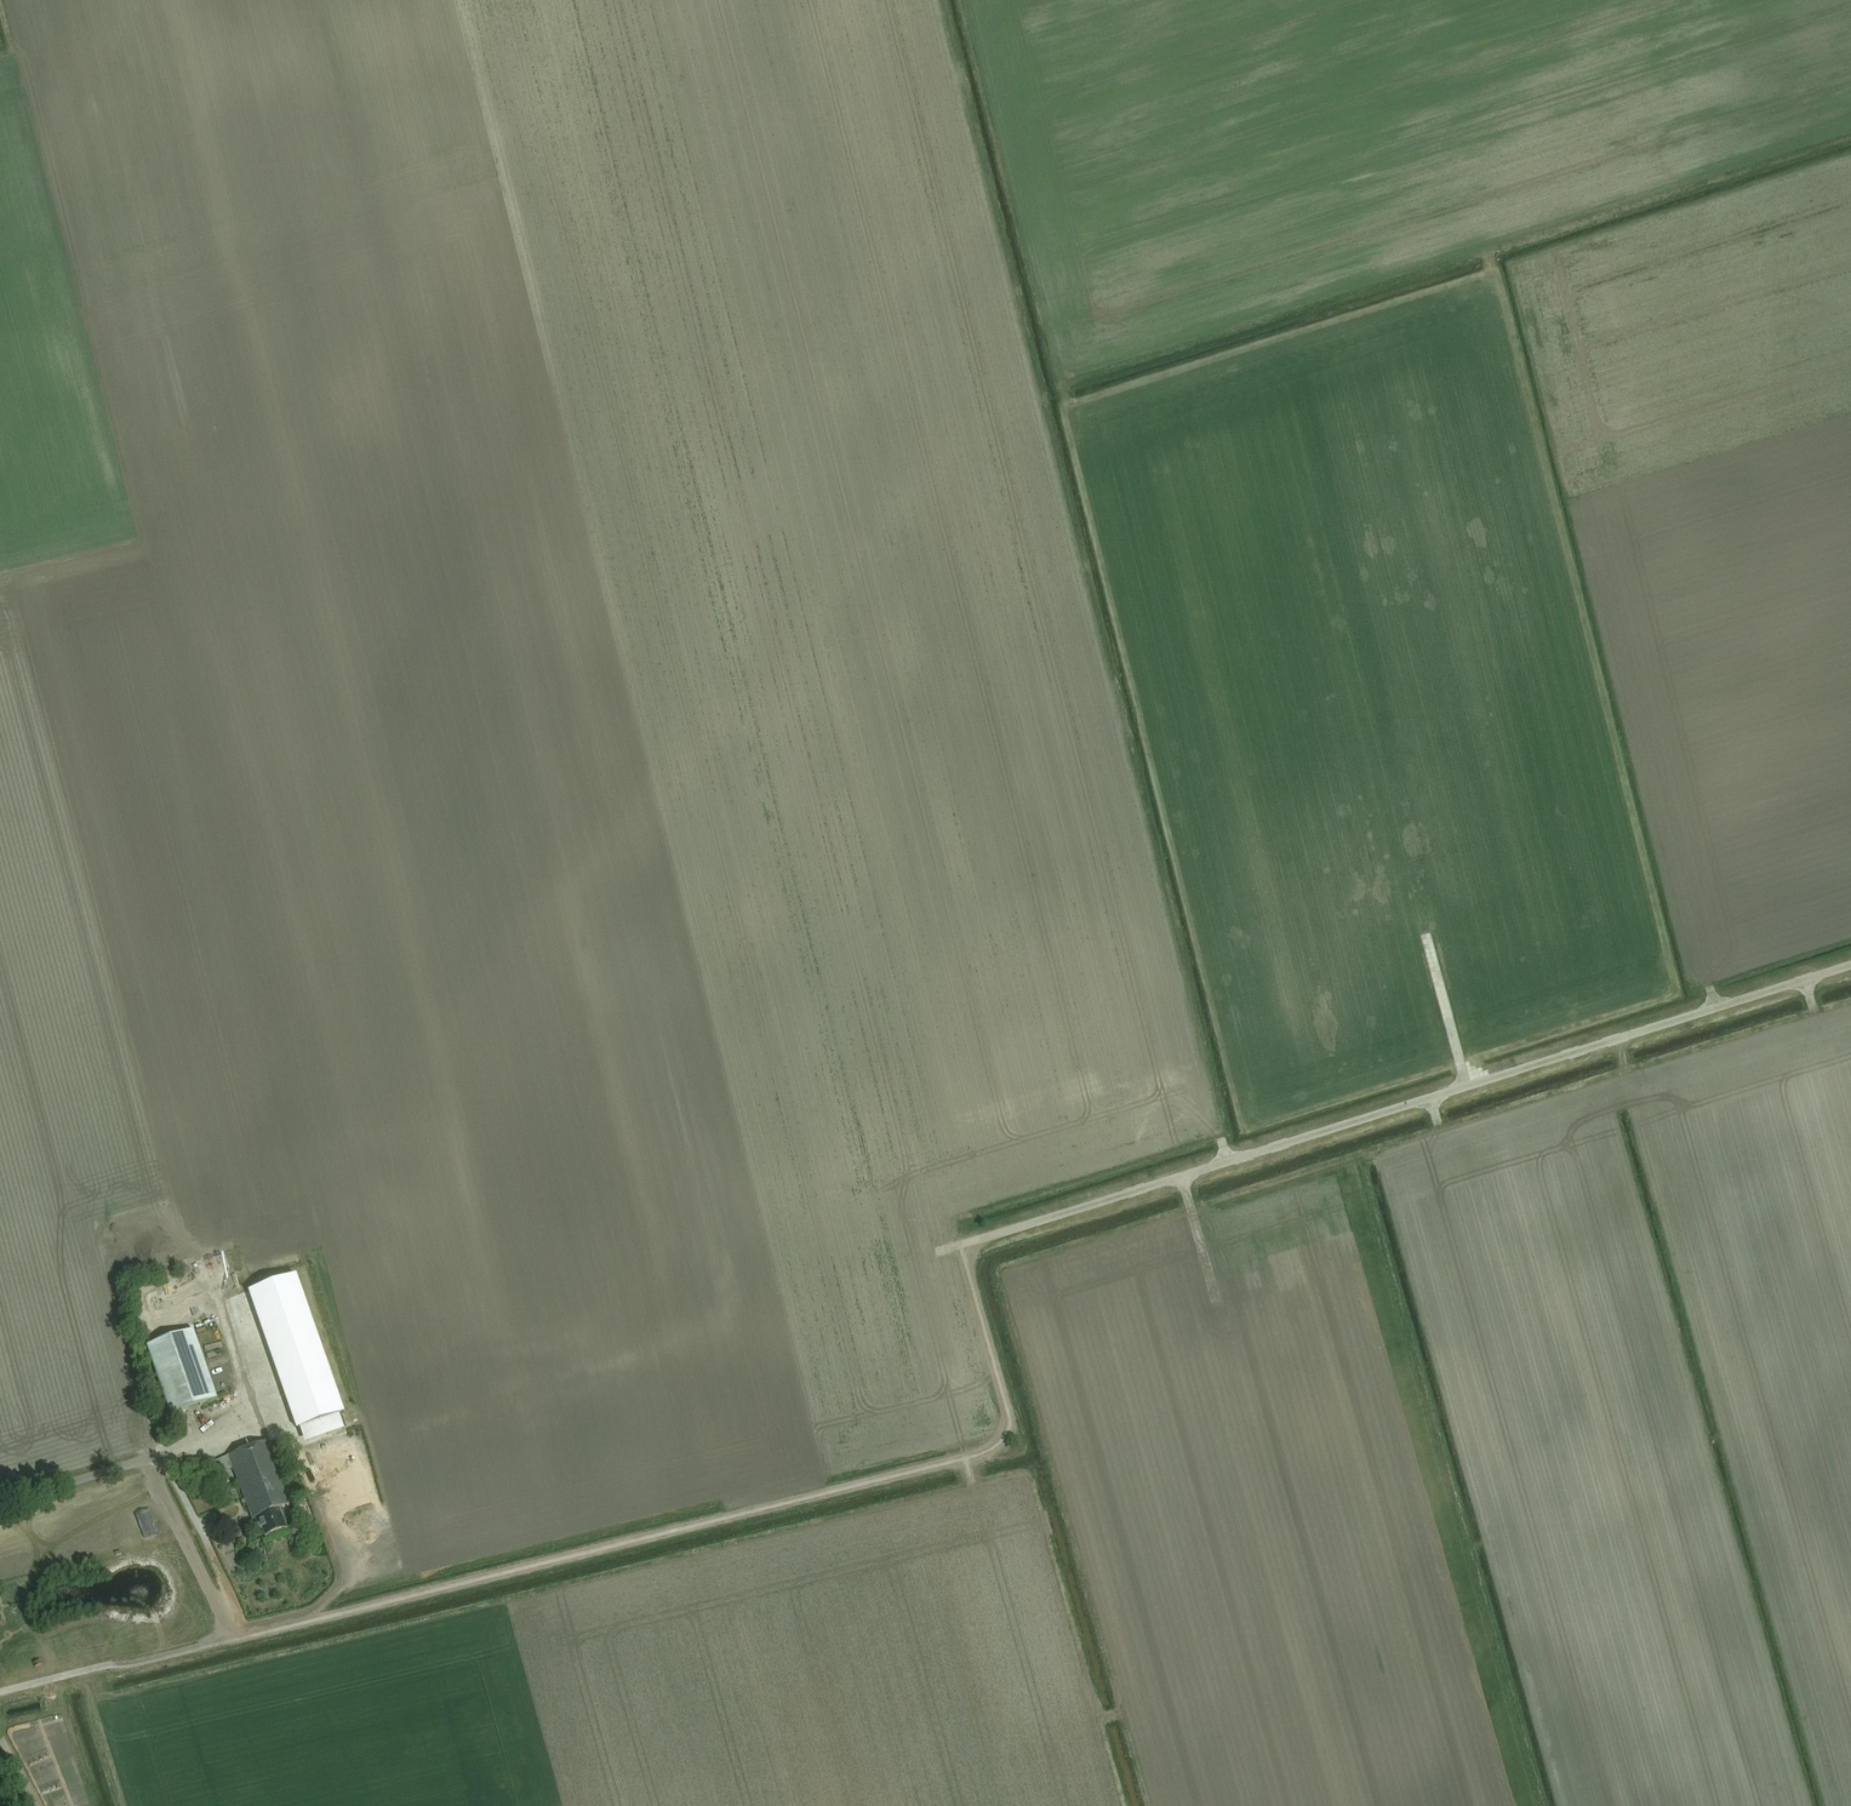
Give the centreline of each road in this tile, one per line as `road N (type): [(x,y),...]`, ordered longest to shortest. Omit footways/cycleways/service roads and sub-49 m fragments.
road 1 (unclassified): [(1850,966),(960,1246)]
road 2 (unclassified): [(0,1506),(161,1456)]

